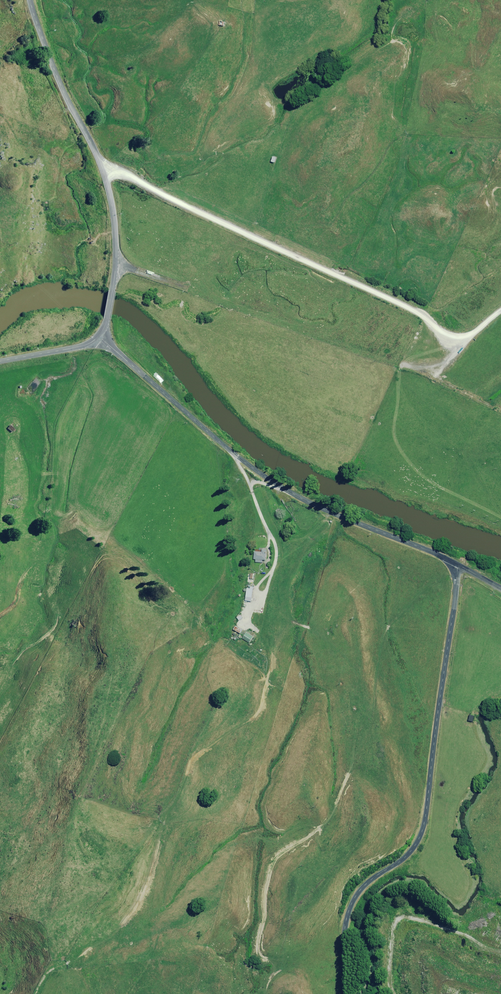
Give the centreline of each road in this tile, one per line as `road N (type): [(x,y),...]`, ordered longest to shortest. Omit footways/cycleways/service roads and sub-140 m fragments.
road 1 (unclassified): [(344,993),(346,911),(419,831),(460,566)]
road 2 (unclassified): [(99,336),(285,493),(460,566)]
road 3 (tertiary): [(99,336),(116,263),(109,194),(30,0)]

